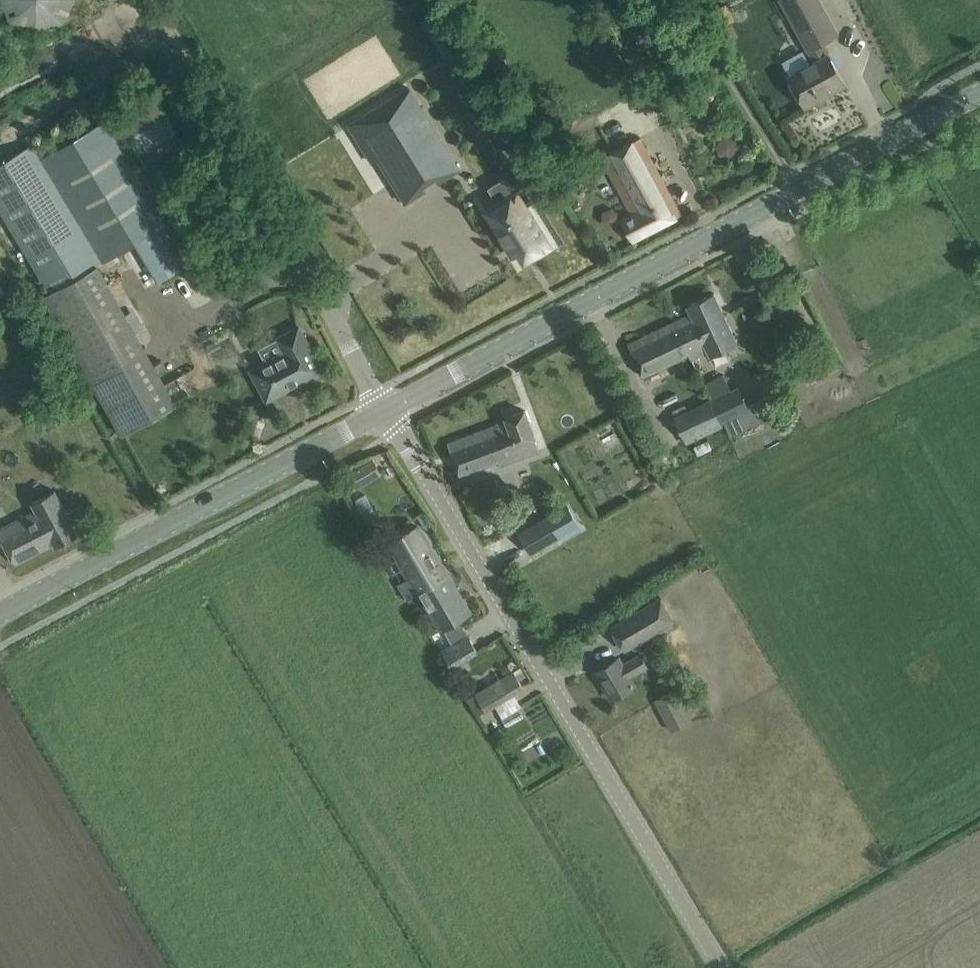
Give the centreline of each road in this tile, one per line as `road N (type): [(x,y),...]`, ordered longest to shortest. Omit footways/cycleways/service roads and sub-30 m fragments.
road 1 (tertiary): [(381,410),(979,93)]
road 2 (unclassified): [(722,967),(381,410)]
road 3 (unclassified): [(381,410),(144,0)]
road 4 (tertiary): [(0,612),(381,410)]

